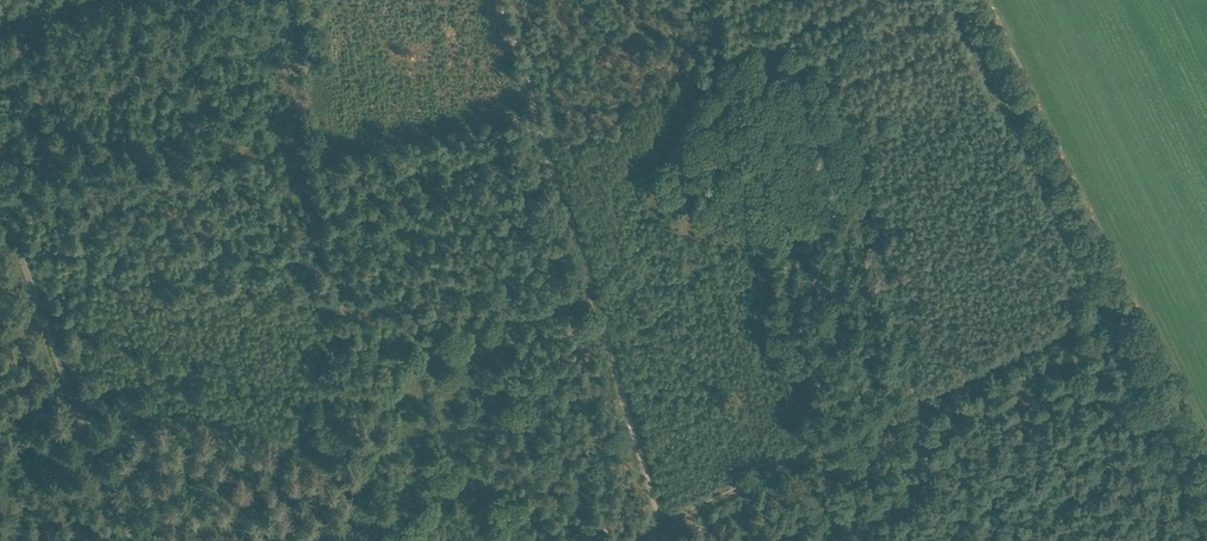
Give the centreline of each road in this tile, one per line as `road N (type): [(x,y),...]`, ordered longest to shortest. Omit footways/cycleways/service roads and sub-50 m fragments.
road 1 (track): [(1206,498),(961,0)]
road 2 (track): [(504,0),(672,514)]
road 3 (track): [(1103,296),(672,514)]

